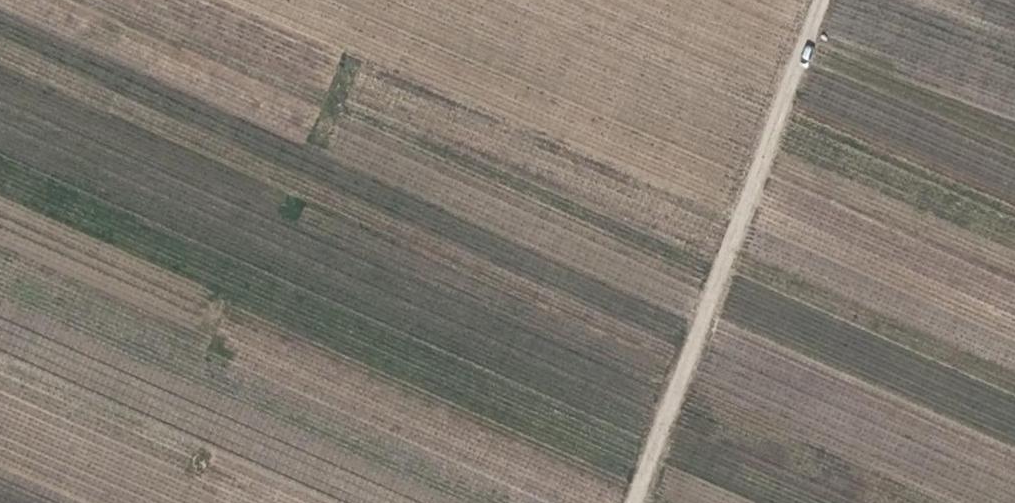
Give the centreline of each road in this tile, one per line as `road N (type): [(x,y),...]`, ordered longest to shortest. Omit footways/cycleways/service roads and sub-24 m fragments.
road 1 (track): [(811,0),(626,502)]

